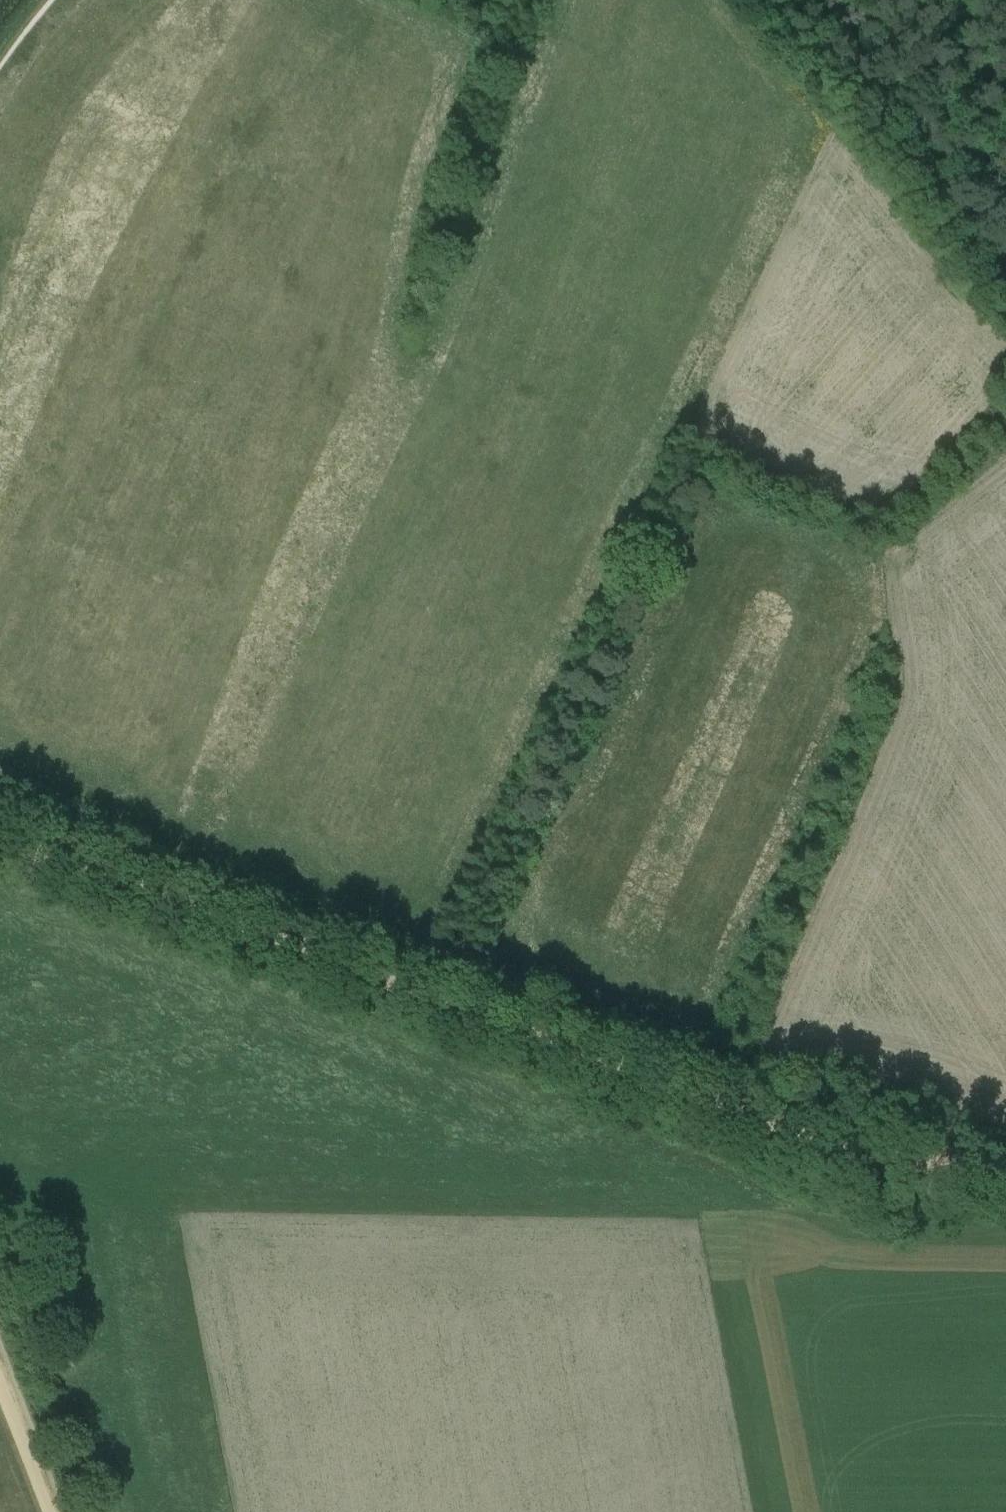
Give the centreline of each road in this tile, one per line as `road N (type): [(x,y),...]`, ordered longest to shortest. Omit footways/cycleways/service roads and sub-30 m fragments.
road 1 (track): [(1005,1166),(823,1145),(0,832)]
road 2 (track): [(0,1385),(50,1511)]

